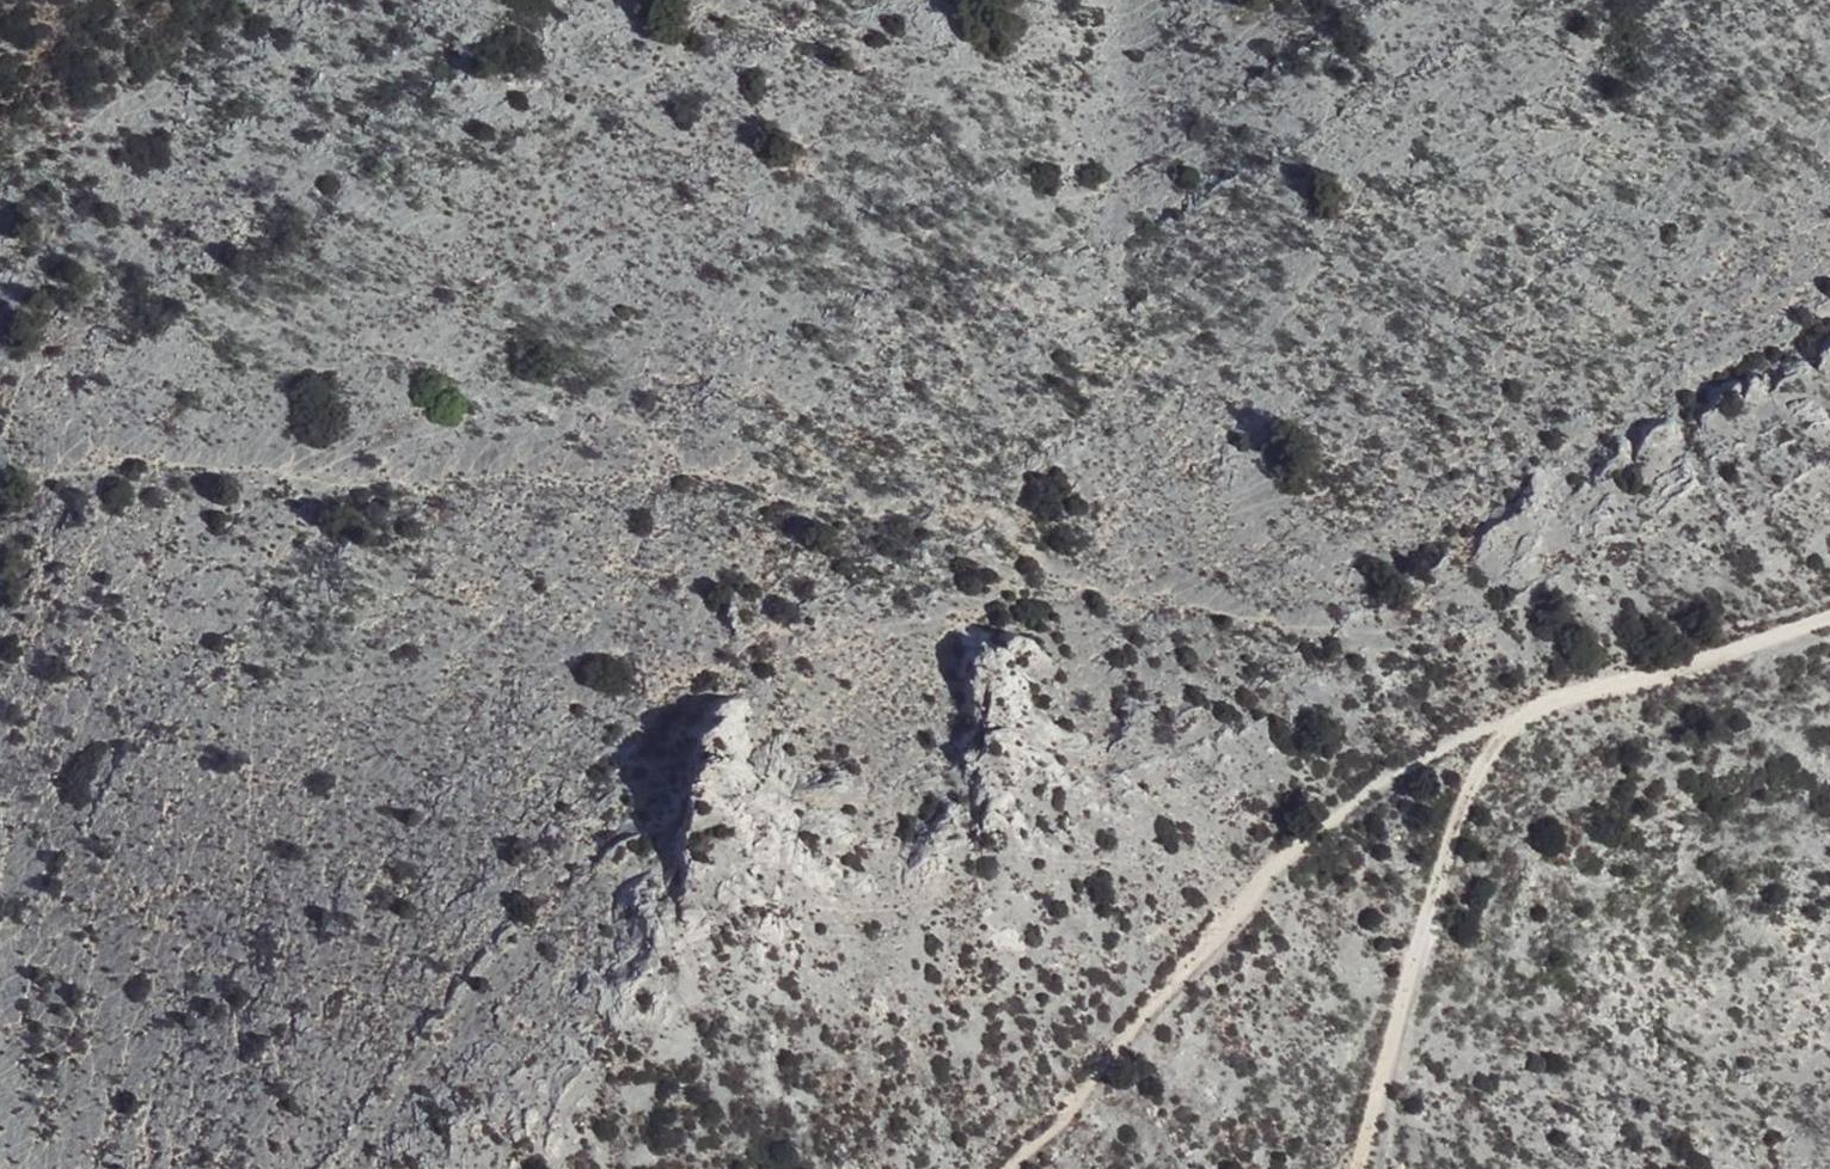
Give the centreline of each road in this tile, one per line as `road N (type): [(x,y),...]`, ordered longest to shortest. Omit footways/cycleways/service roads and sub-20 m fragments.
road 1 (track): [(1009,1168),(1060,1125),(1139,1022),(1333,812),(1436,746),(1578,693),(1829,617)]
road 2 (track): [(1363,1168),(1461,803),(1492,745),(1523,715)]

